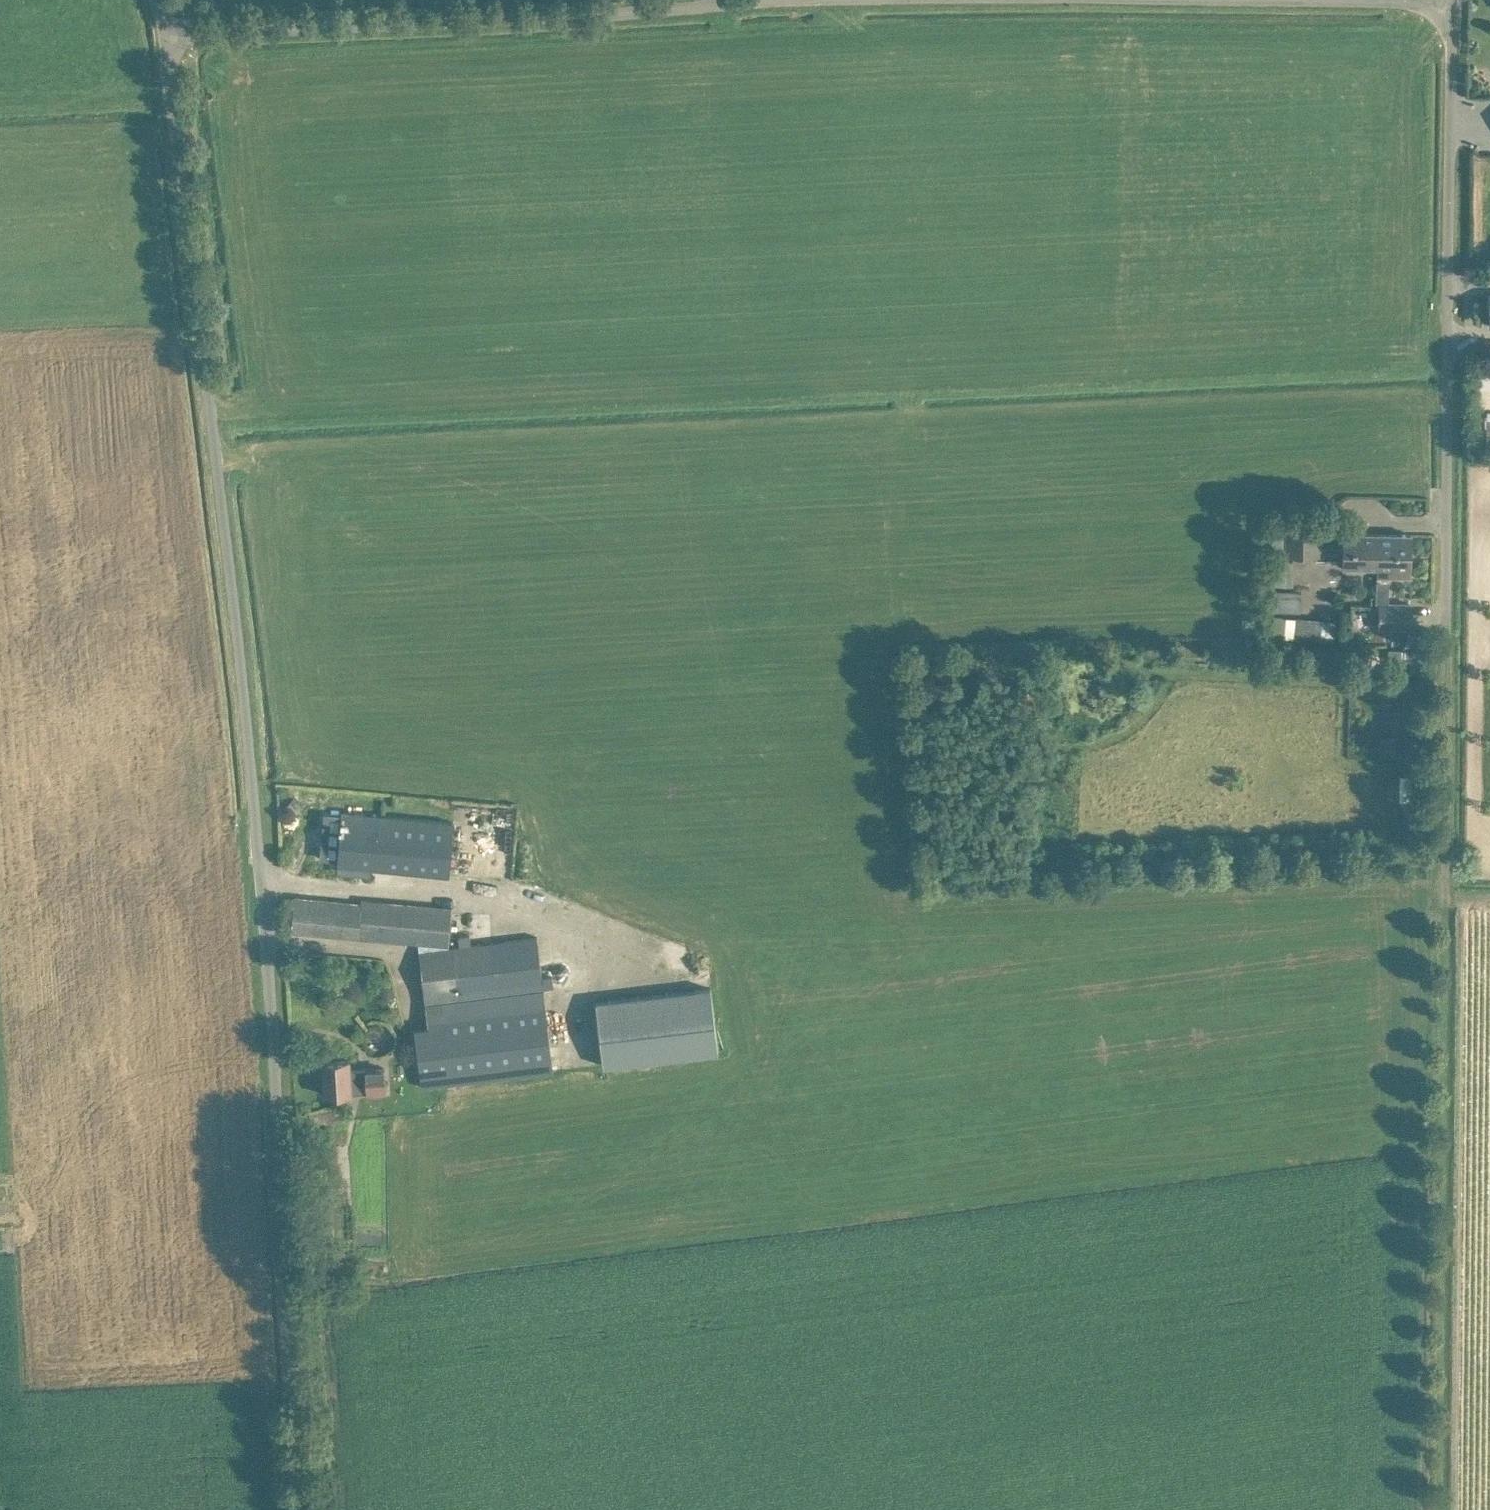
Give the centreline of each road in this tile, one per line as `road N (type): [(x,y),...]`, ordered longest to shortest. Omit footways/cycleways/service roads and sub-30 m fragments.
road 1 (unclassified): [(303,1509),(255,807),(166,39)]
road 2 (track): [(1445,621),(1419,1509)]
road 3 (unclassified): [(1445,621),(1451,3)]
road 4 (unclassified): [(166,39),(769,0)]
road 5 (unclassified): [(1269,0),(1451,3)]

